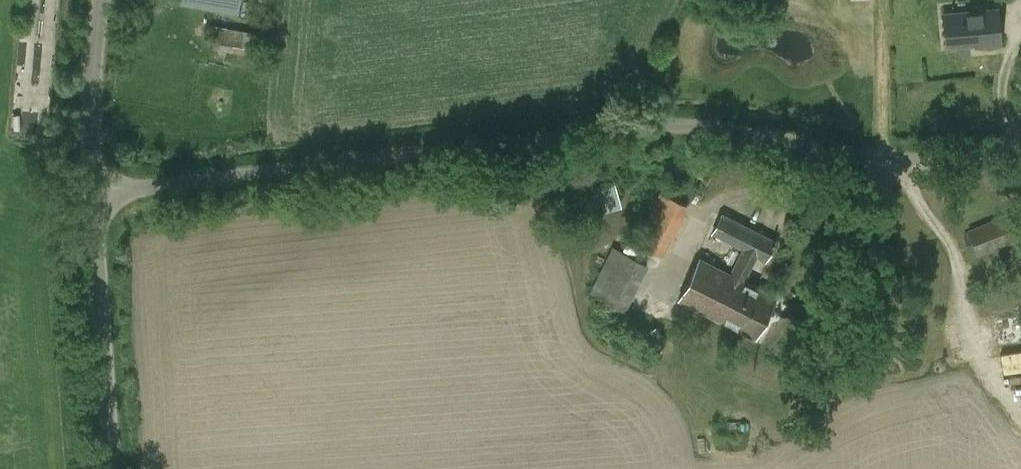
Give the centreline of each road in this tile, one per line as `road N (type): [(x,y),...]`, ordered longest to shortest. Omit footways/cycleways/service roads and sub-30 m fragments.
road 1 (unclassified): [(92,192),(682,125),(897,156),(1020,149)]
road 2 (unclassified): [(113,468),(92,192)]
road 3 (unclassified): [(92,192),(100,0)]

